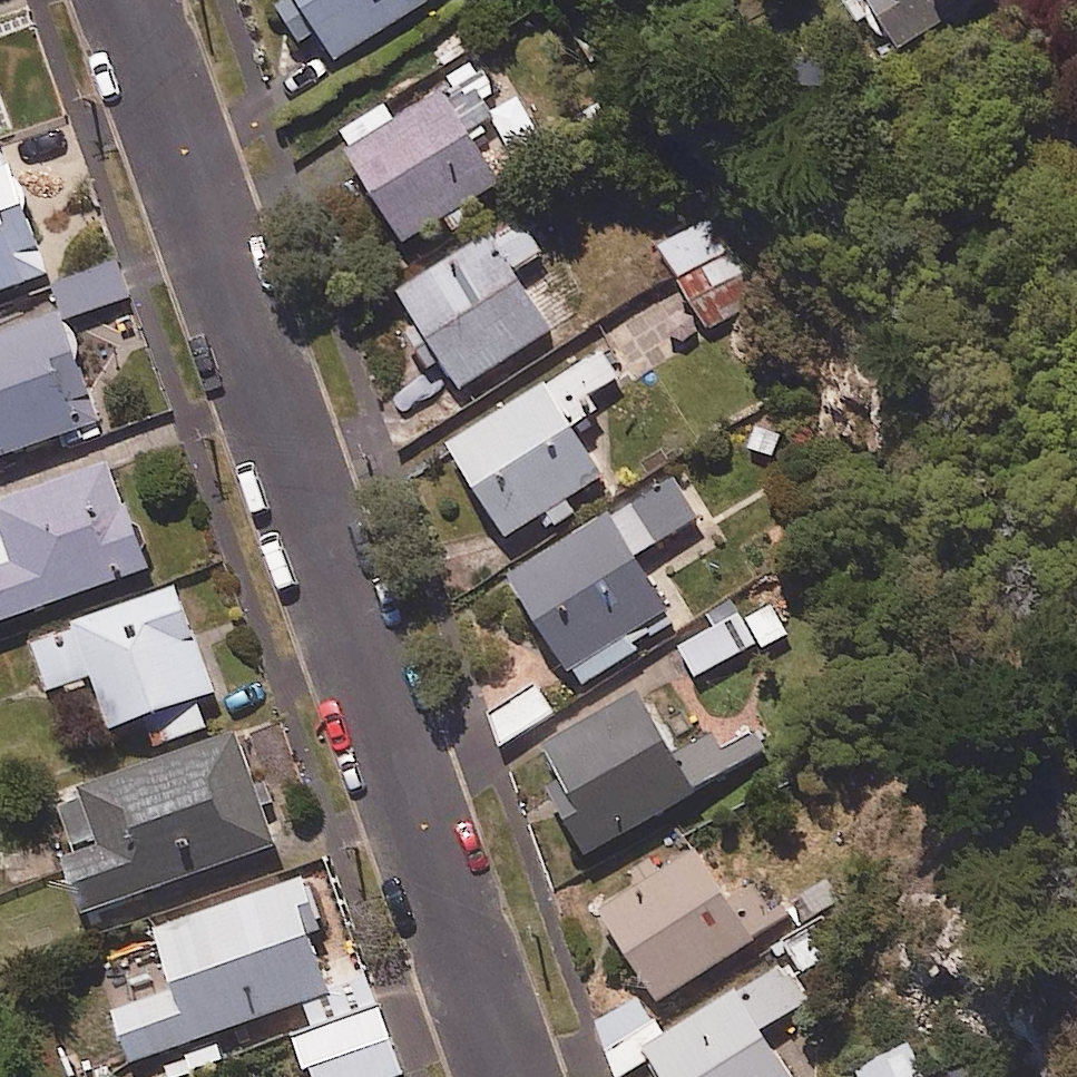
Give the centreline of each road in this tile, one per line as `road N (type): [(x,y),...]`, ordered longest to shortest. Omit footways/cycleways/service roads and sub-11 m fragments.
road 1 (residential): [(129,0),(512,1076)]

